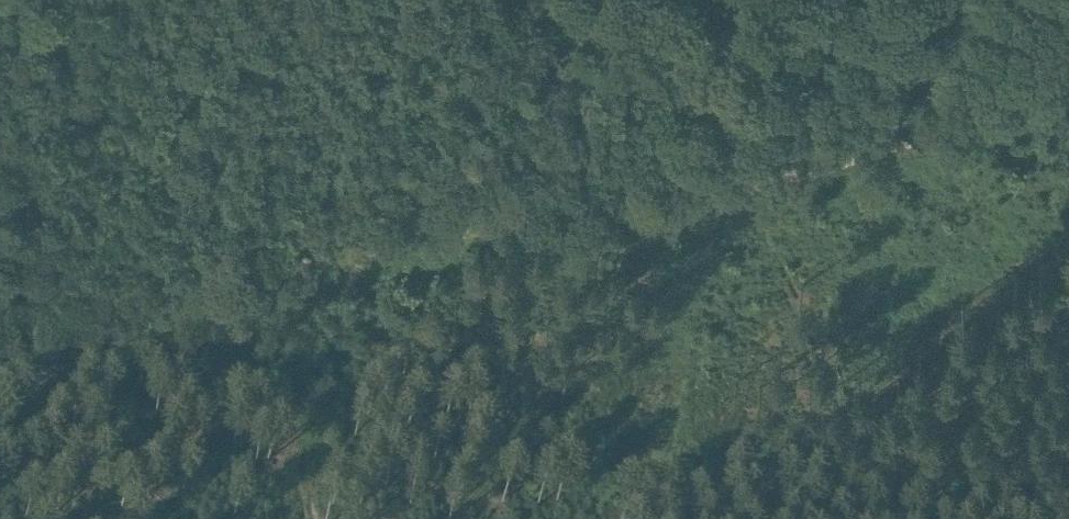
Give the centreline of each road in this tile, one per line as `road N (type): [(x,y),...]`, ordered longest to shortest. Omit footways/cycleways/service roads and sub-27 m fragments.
road 1 (track): [(1068,31),(986,102),(799,165),(577,195),(460,225),(236,257),(0,409)]

